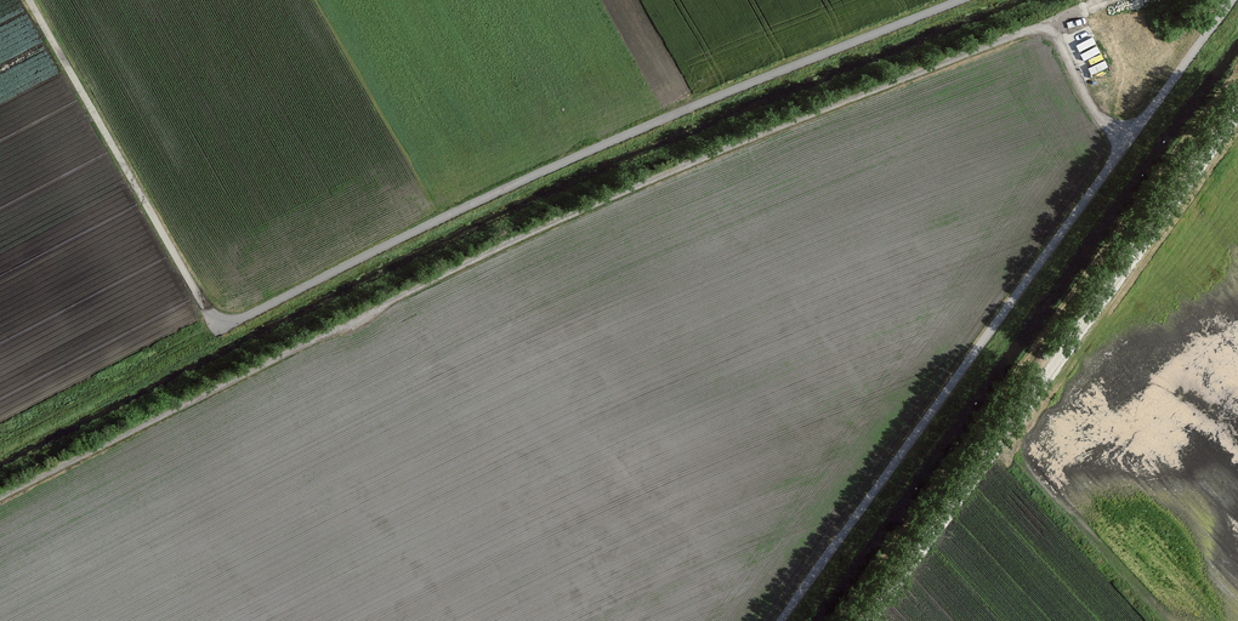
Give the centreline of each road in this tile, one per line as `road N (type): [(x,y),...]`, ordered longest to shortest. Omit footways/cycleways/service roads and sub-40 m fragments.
road 1 (track): [(1129,138),(1090,102),(1057,34),(1036,27),(510,243),(0,496)]
road 2 (track): [(29,0),(203,305),(237,319),(510,187),(962,0)]
road 3 (track): [(1231,0),(778,620)]

